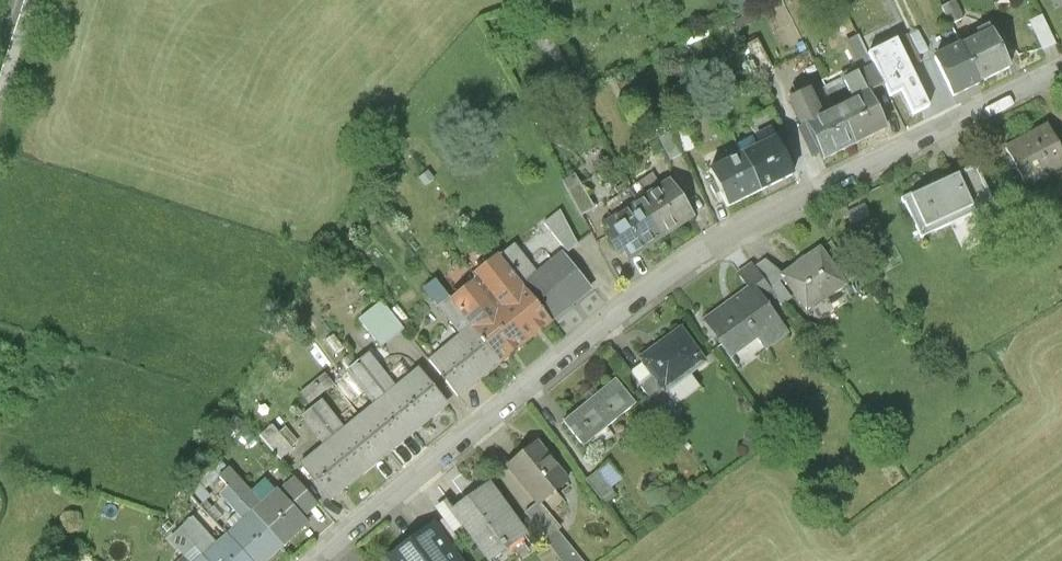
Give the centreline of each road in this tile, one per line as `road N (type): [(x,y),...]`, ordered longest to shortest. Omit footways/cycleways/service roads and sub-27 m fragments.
road 1 (residential): [(309,560),(546,365),(685,271),(965,100),(1061,61)]

